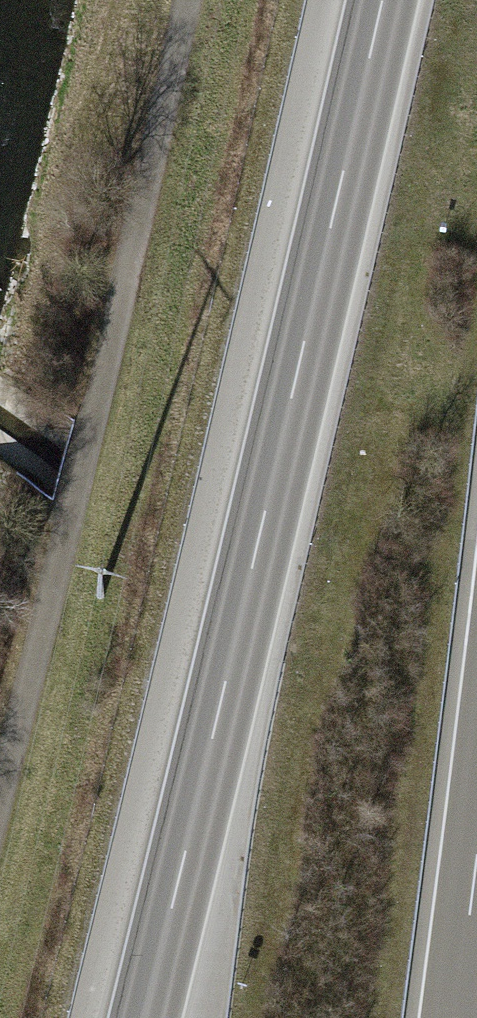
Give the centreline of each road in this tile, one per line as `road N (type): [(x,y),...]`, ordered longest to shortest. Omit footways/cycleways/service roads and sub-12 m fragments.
road 1 (motorway): [(382,0),(141,1017)]
road 2 (track): [(188,0),(0,793)]
road 3 (motorway): [(457,1017),(476,873)]

